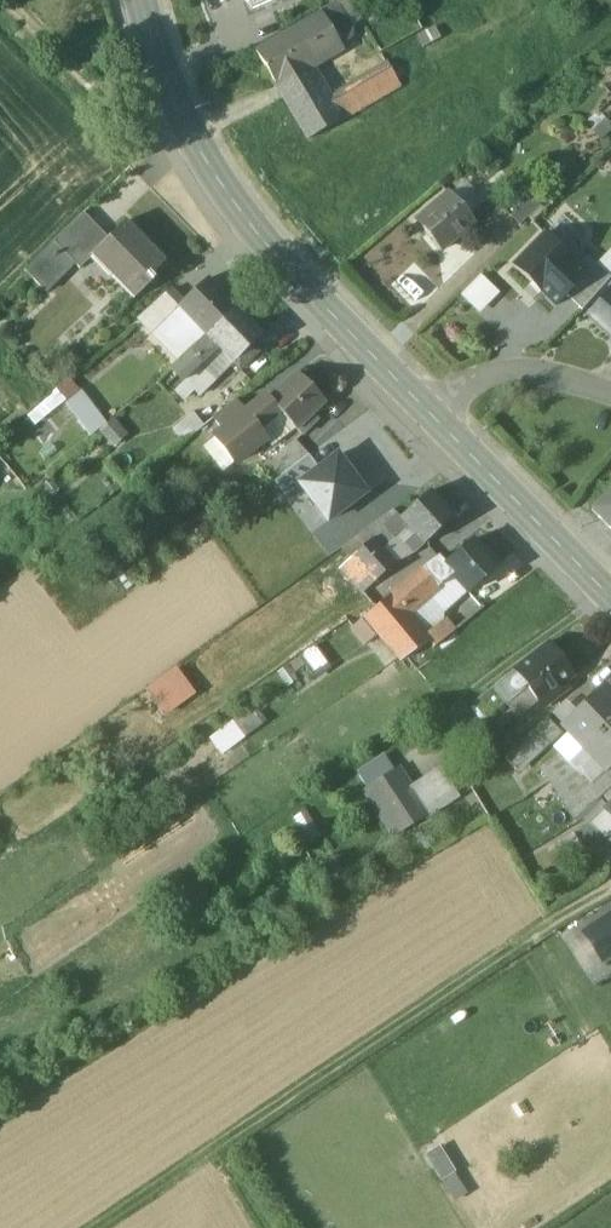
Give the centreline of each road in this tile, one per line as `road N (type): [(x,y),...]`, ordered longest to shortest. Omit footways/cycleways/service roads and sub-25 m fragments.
road 1 (track): [(560,914),(96,1227)]
road 2 (primary): [(429,414),(265,246),(211,176),(166,97),(138,0)]
road 3 (primary): [(610,599),(429,414)]
road 4 (track): [(6,0),(110,107),(166,97)]
road 5 (residential): [(429,414),(488,374),(533,373),(610,394)]

